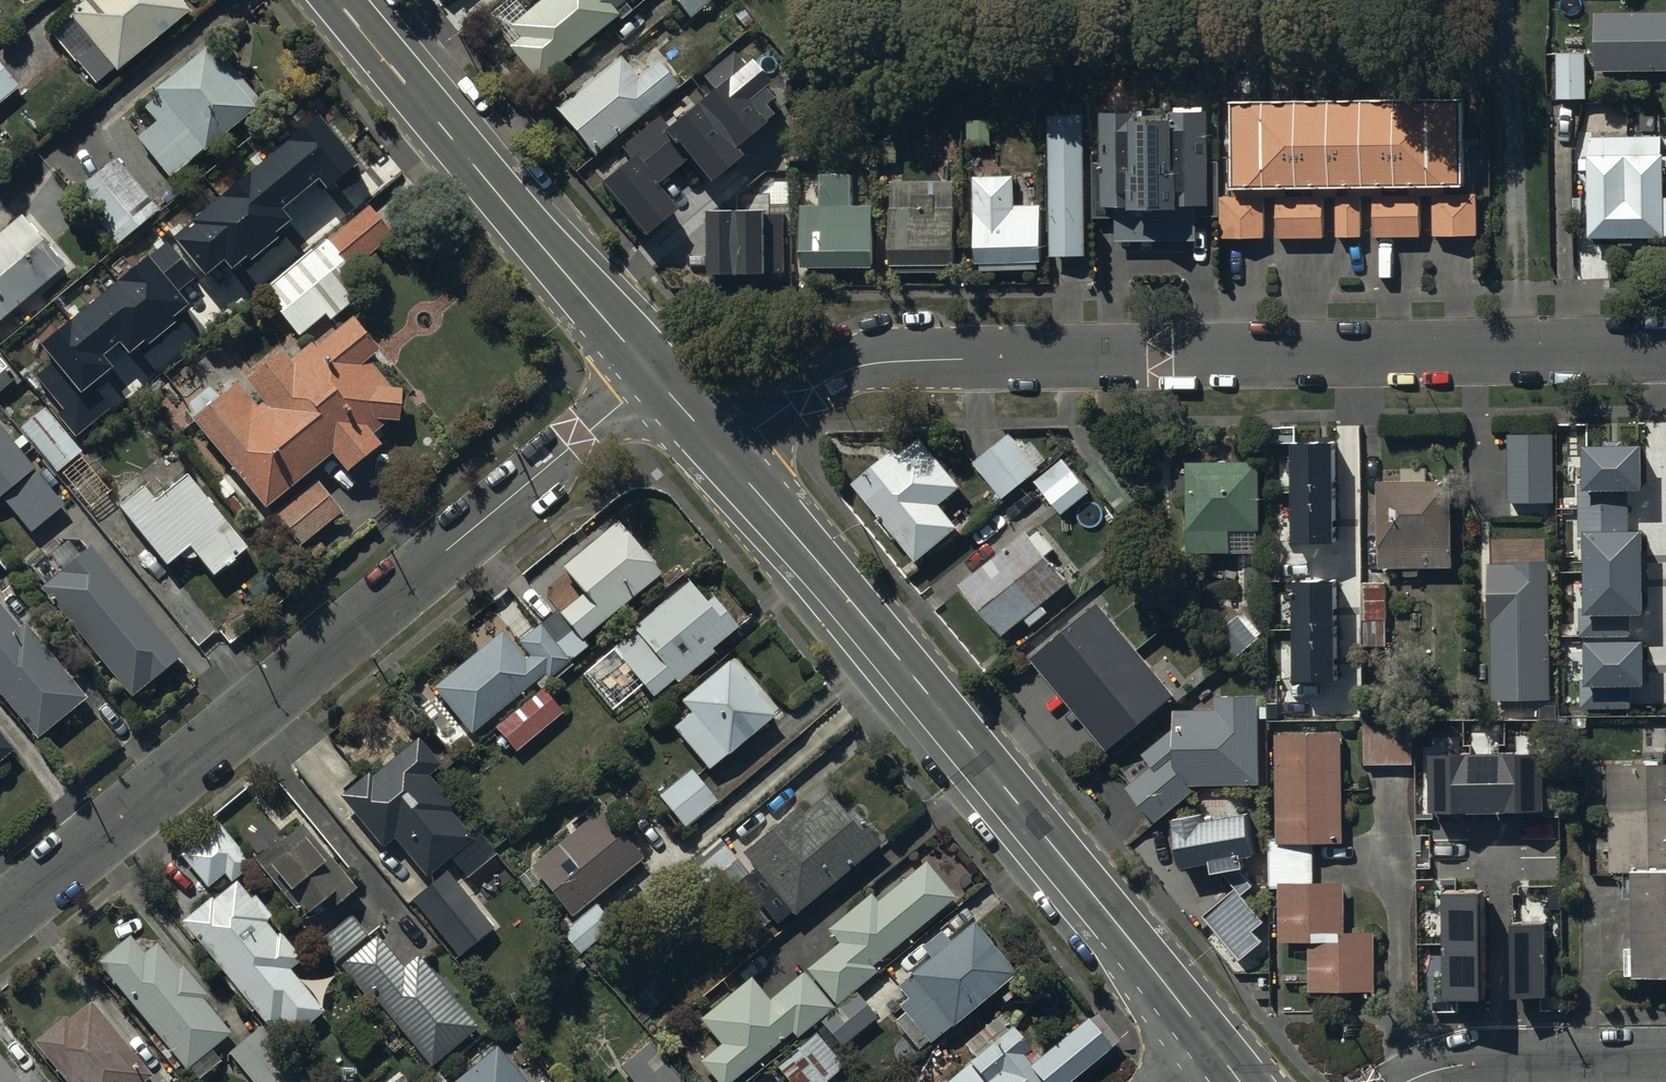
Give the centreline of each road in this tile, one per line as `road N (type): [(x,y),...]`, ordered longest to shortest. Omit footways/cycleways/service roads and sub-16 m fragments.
road 1 (residential): [(1665,350),(887,362),(829,381),(726,456)]
road 2 (residential): [(659,375),(0,921)]
road 3 (tertiary): [(1213,1045),(726,456)]
road 4 (tertiary): [(659,375),(349,0)]
road 5 (track): [(1522,352),(1515,0)]
road 6 (residential): [(1665,1064),(1453,1068),(1407,1081)]

